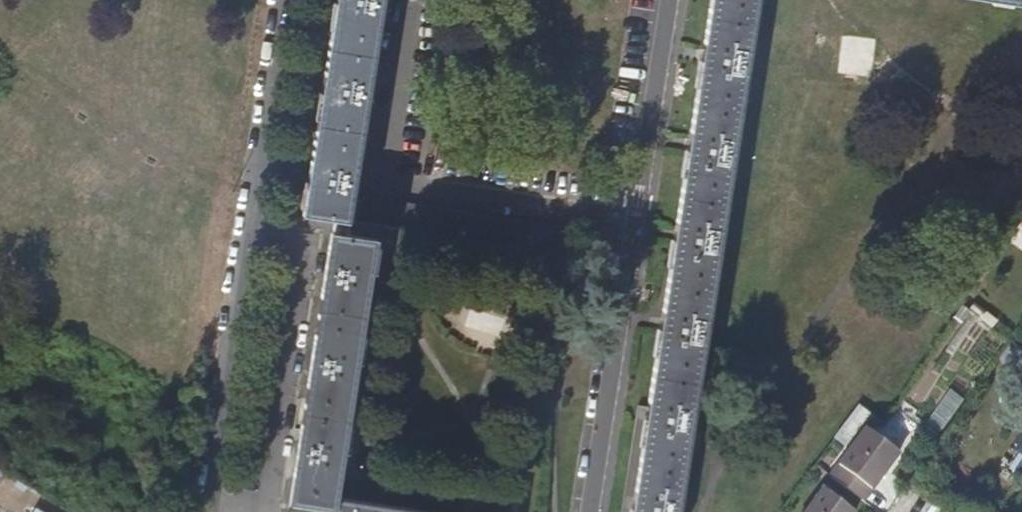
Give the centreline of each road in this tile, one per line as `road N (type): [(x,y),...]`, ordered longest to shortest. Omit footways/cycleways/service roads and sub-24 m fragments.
road 1 (residential): [(672,0),(600,511)]
road 2 (residential): [(281,0),(211,485)]

